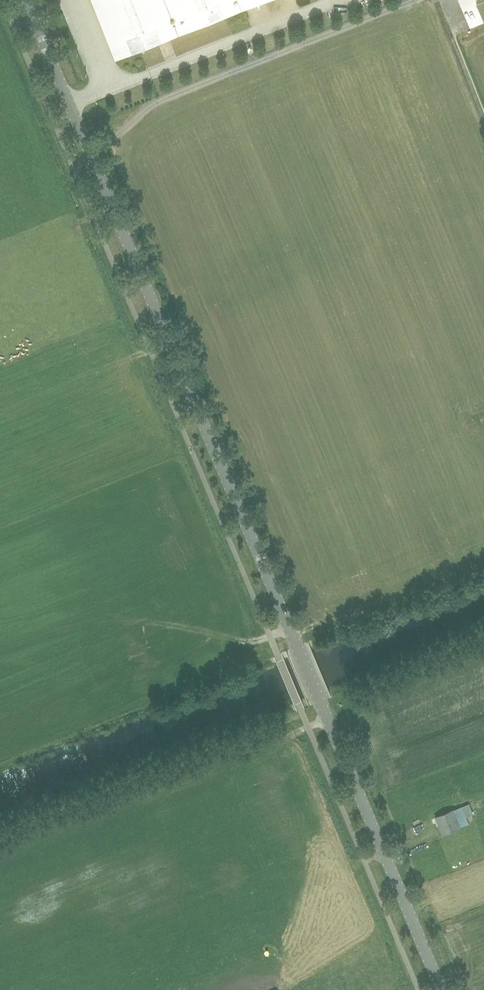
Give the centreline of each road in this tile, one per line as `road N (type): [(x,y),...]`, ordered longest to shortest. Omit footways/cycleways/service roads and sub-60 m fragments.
road 1 (secondary): [(441,989),(25,0)]

